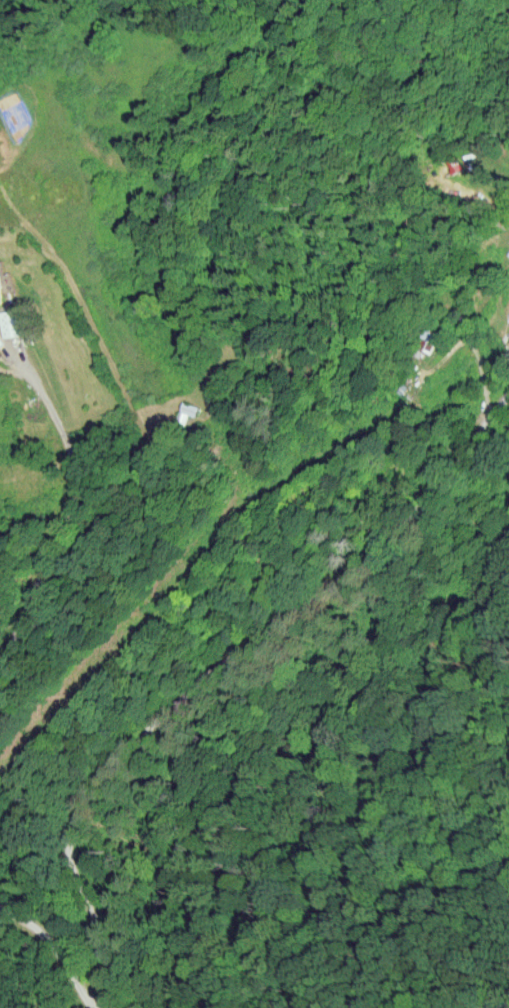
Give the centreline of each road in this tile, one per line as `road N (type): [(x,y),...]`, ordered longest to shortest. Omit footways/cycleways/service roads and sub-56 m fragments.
road 1 (tertiary): [(0,910),(47,941),(86,1003),(114,999),(117,964),(67,845),(97,786),(126,745),(170,706),(366,559),(508,392)]
road 2 (residential): [(0,687),(82,477),(75,446),(28,364)]

